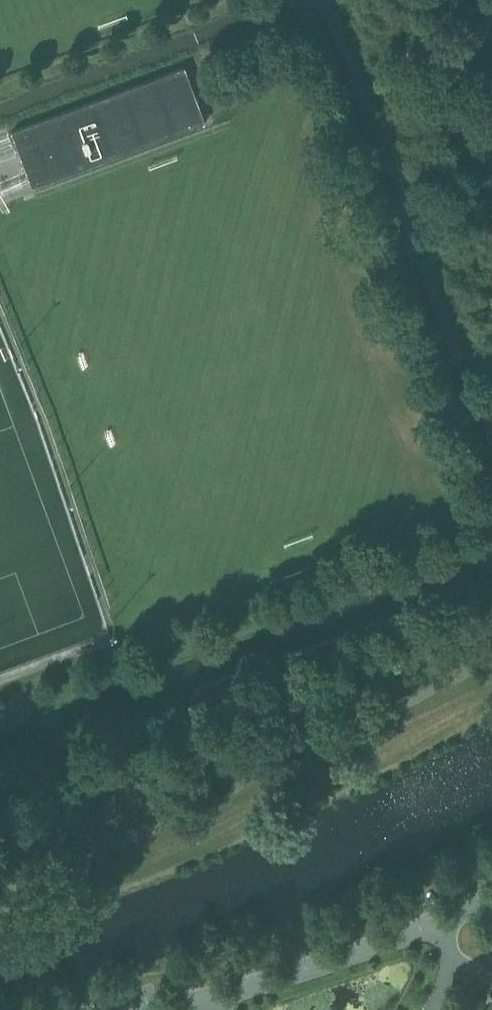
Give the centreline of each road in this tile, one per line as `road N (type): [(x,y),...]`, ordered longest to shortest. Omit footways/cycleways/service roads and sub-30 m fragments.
road 1 (unclassified): [(184,1009),(440,924),(491,898)]

